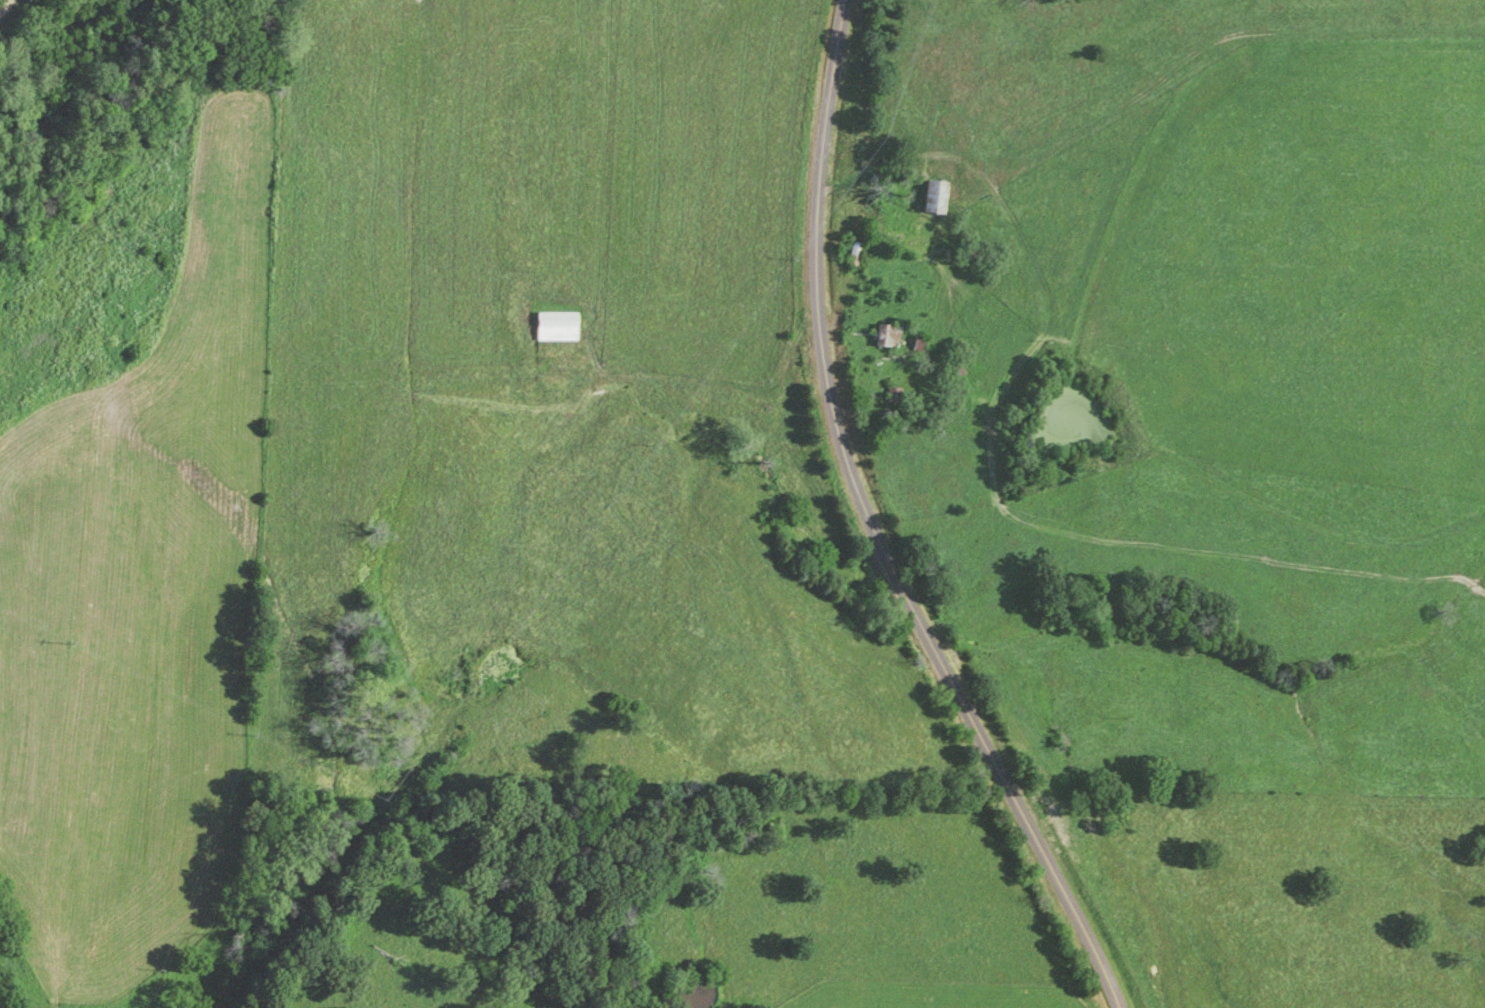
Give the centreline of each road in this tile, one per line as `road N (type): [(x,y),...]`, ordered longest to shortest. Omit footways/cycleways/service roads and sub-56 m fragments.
road 1 (tertiary): [(1121,1007),(947,681),(836,424),(815,233),(846,0)]

